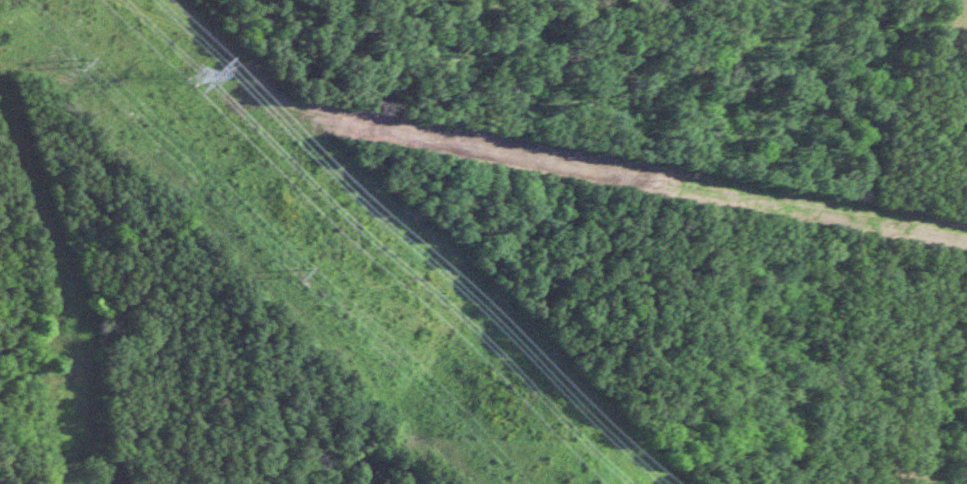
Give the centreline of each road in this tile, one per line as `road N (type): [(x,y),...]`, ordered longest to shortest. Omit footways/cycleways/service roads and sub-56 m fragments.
road 1 (residential): [(50,483),(41,425),(68,356)]

